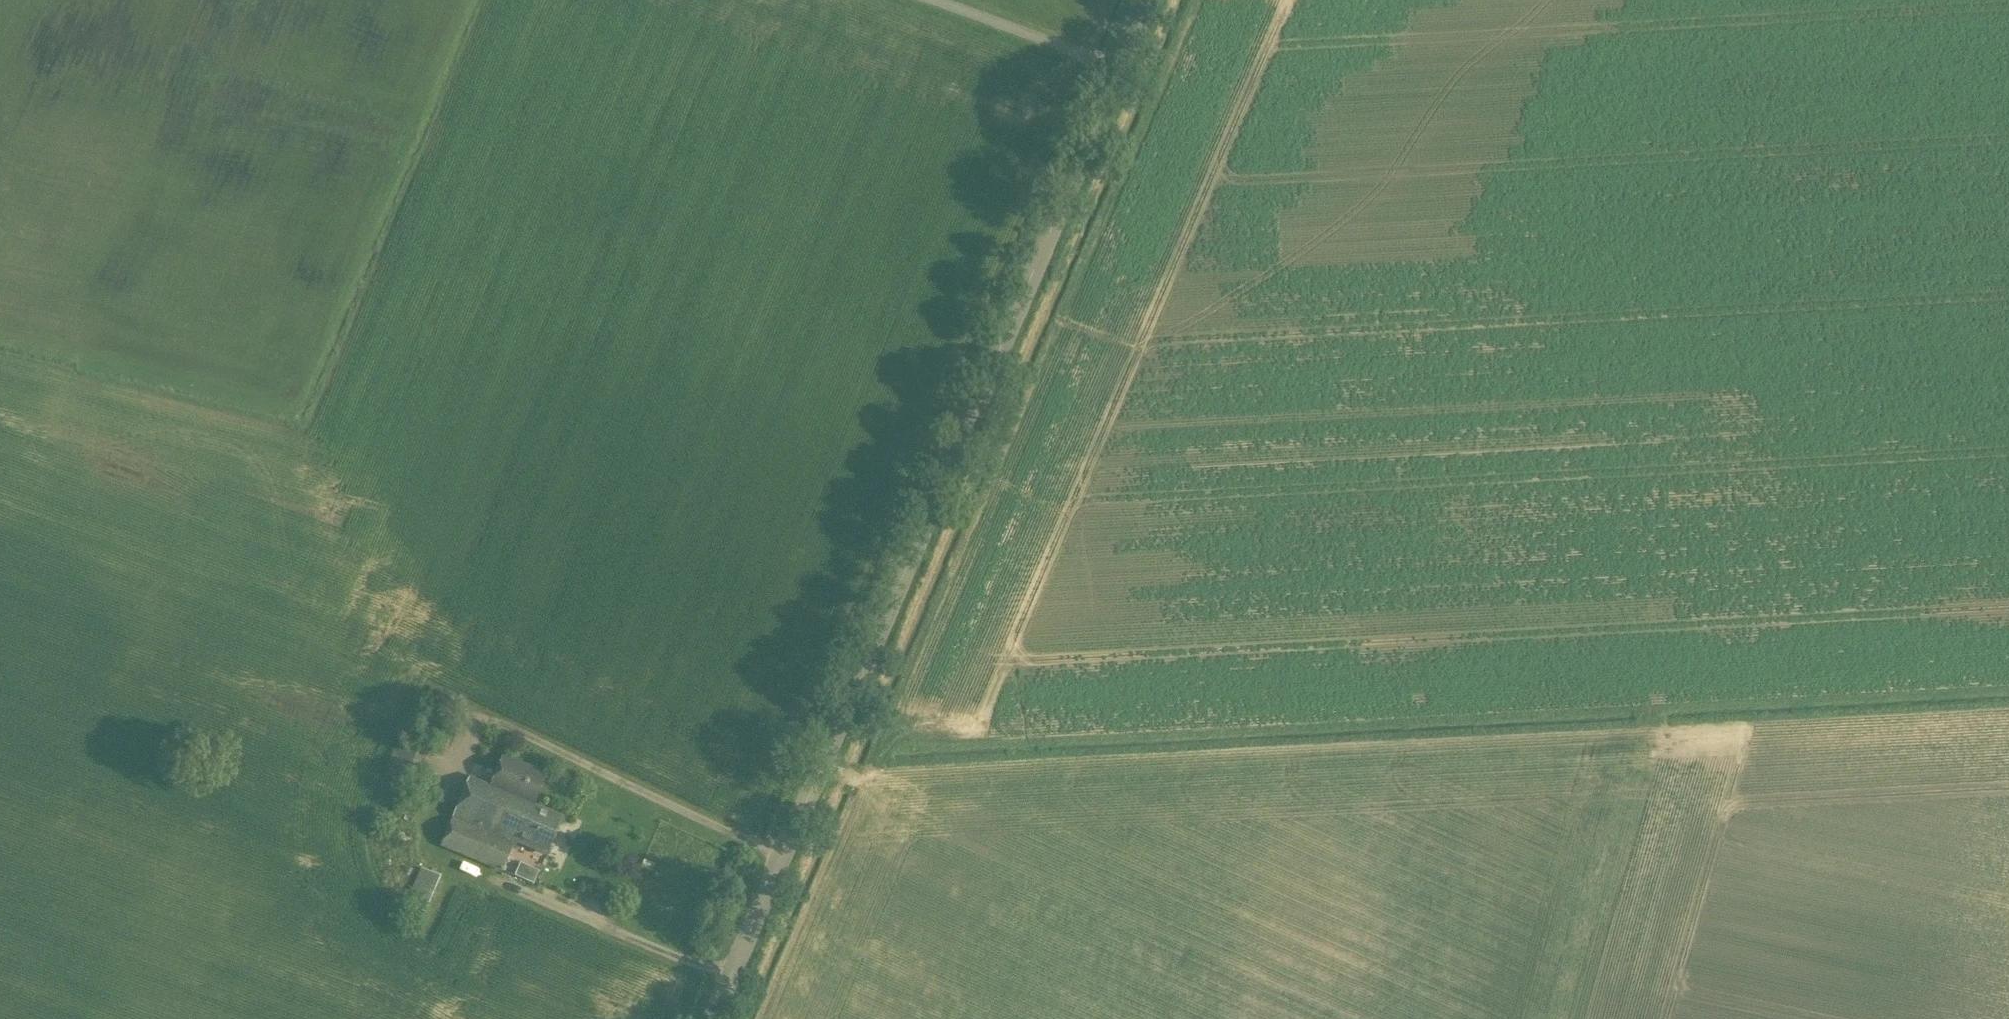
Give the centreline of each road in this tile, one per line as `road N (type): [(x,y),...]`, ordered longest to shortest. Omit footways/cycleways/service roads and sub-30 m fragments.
road 1 (tertiary): [(708,1018),(1124,70)]
road 2 (unclassified): [(1124,70),(935,0)]

